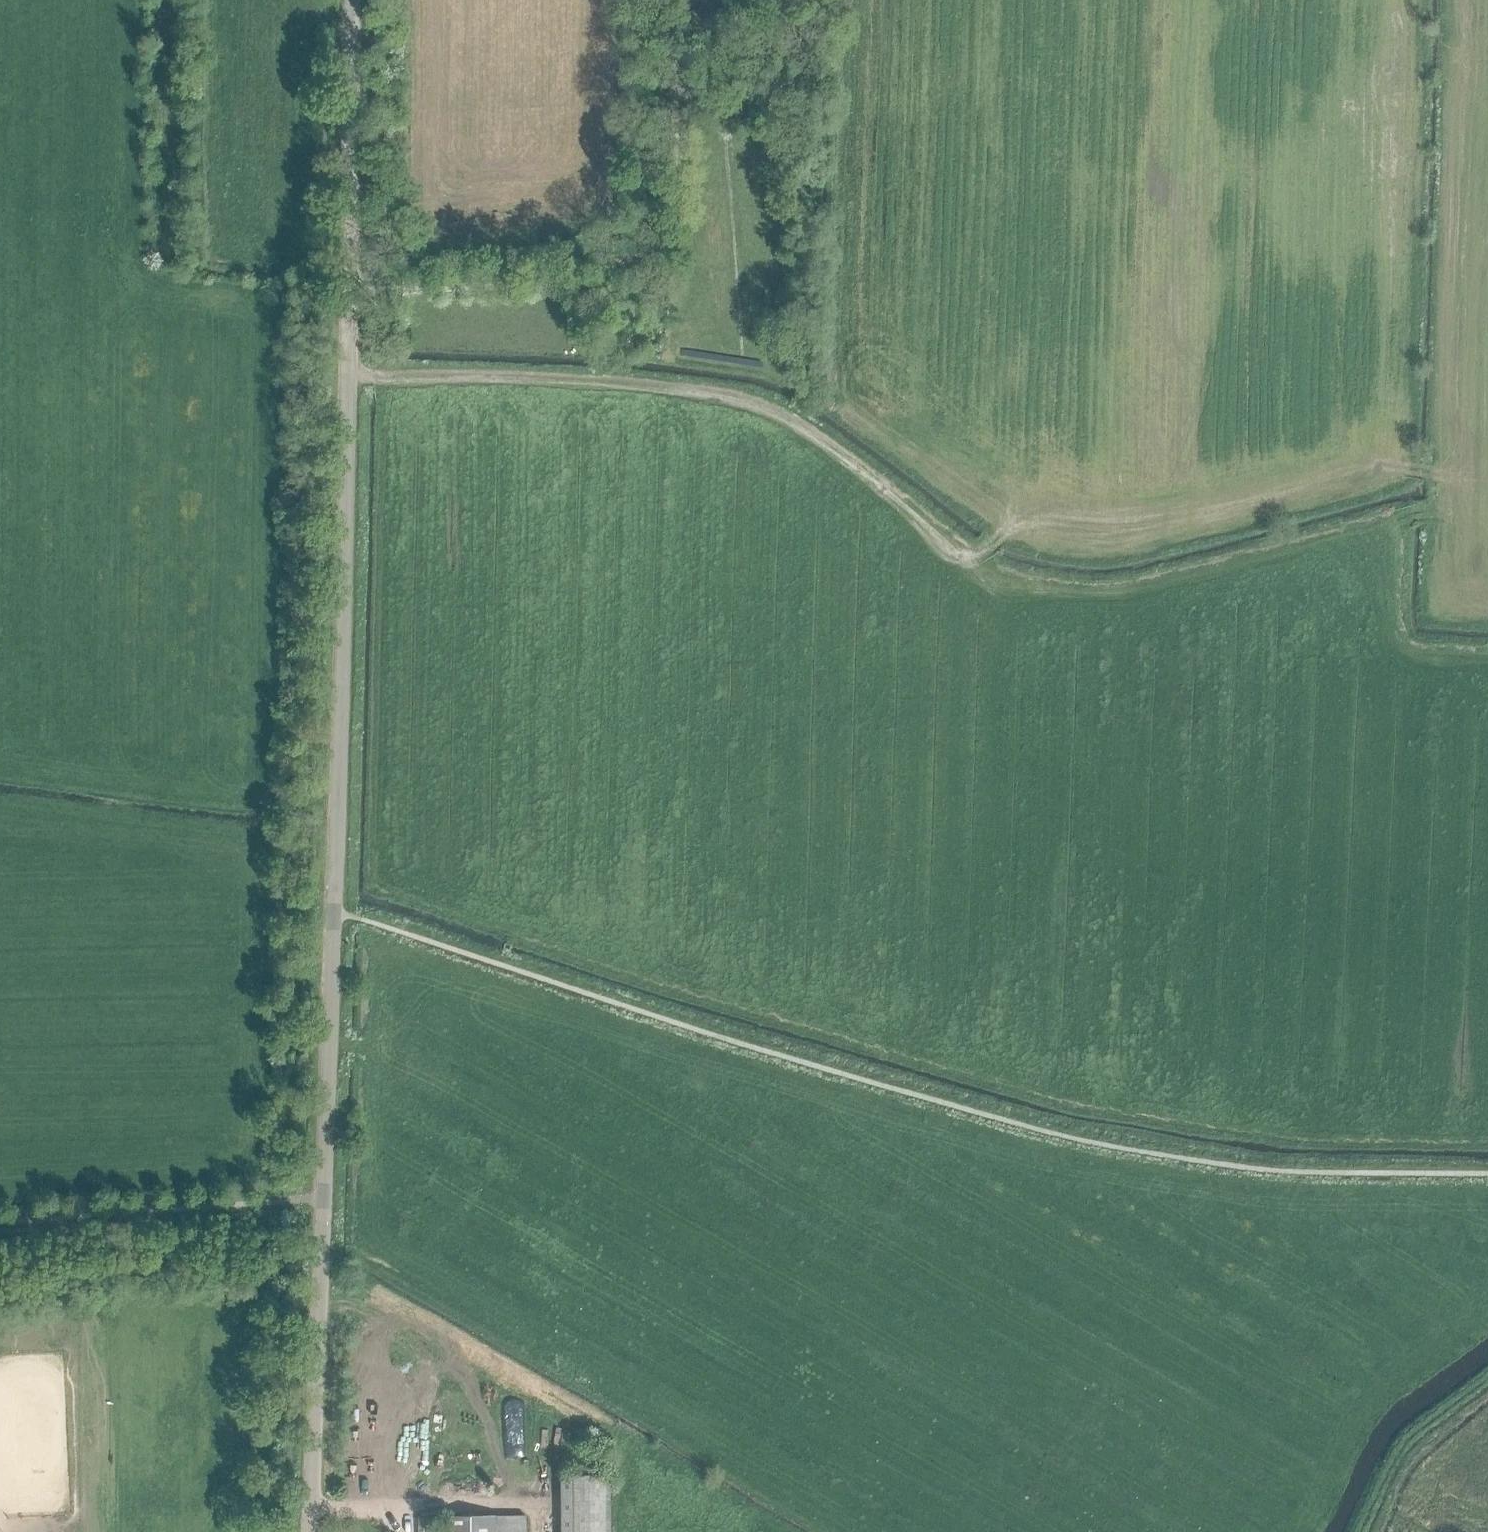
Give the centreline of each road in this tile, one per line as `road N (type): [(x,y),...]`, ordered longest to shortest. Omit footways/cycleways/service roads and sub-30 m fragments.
road 1 (unclassified): [(305,1531),(333,915),(352,0)]
road 2 (track): [(980,553),(965,560),(943,549),(857,467),(799,425),(735,396),(518,376),(347,378)]

